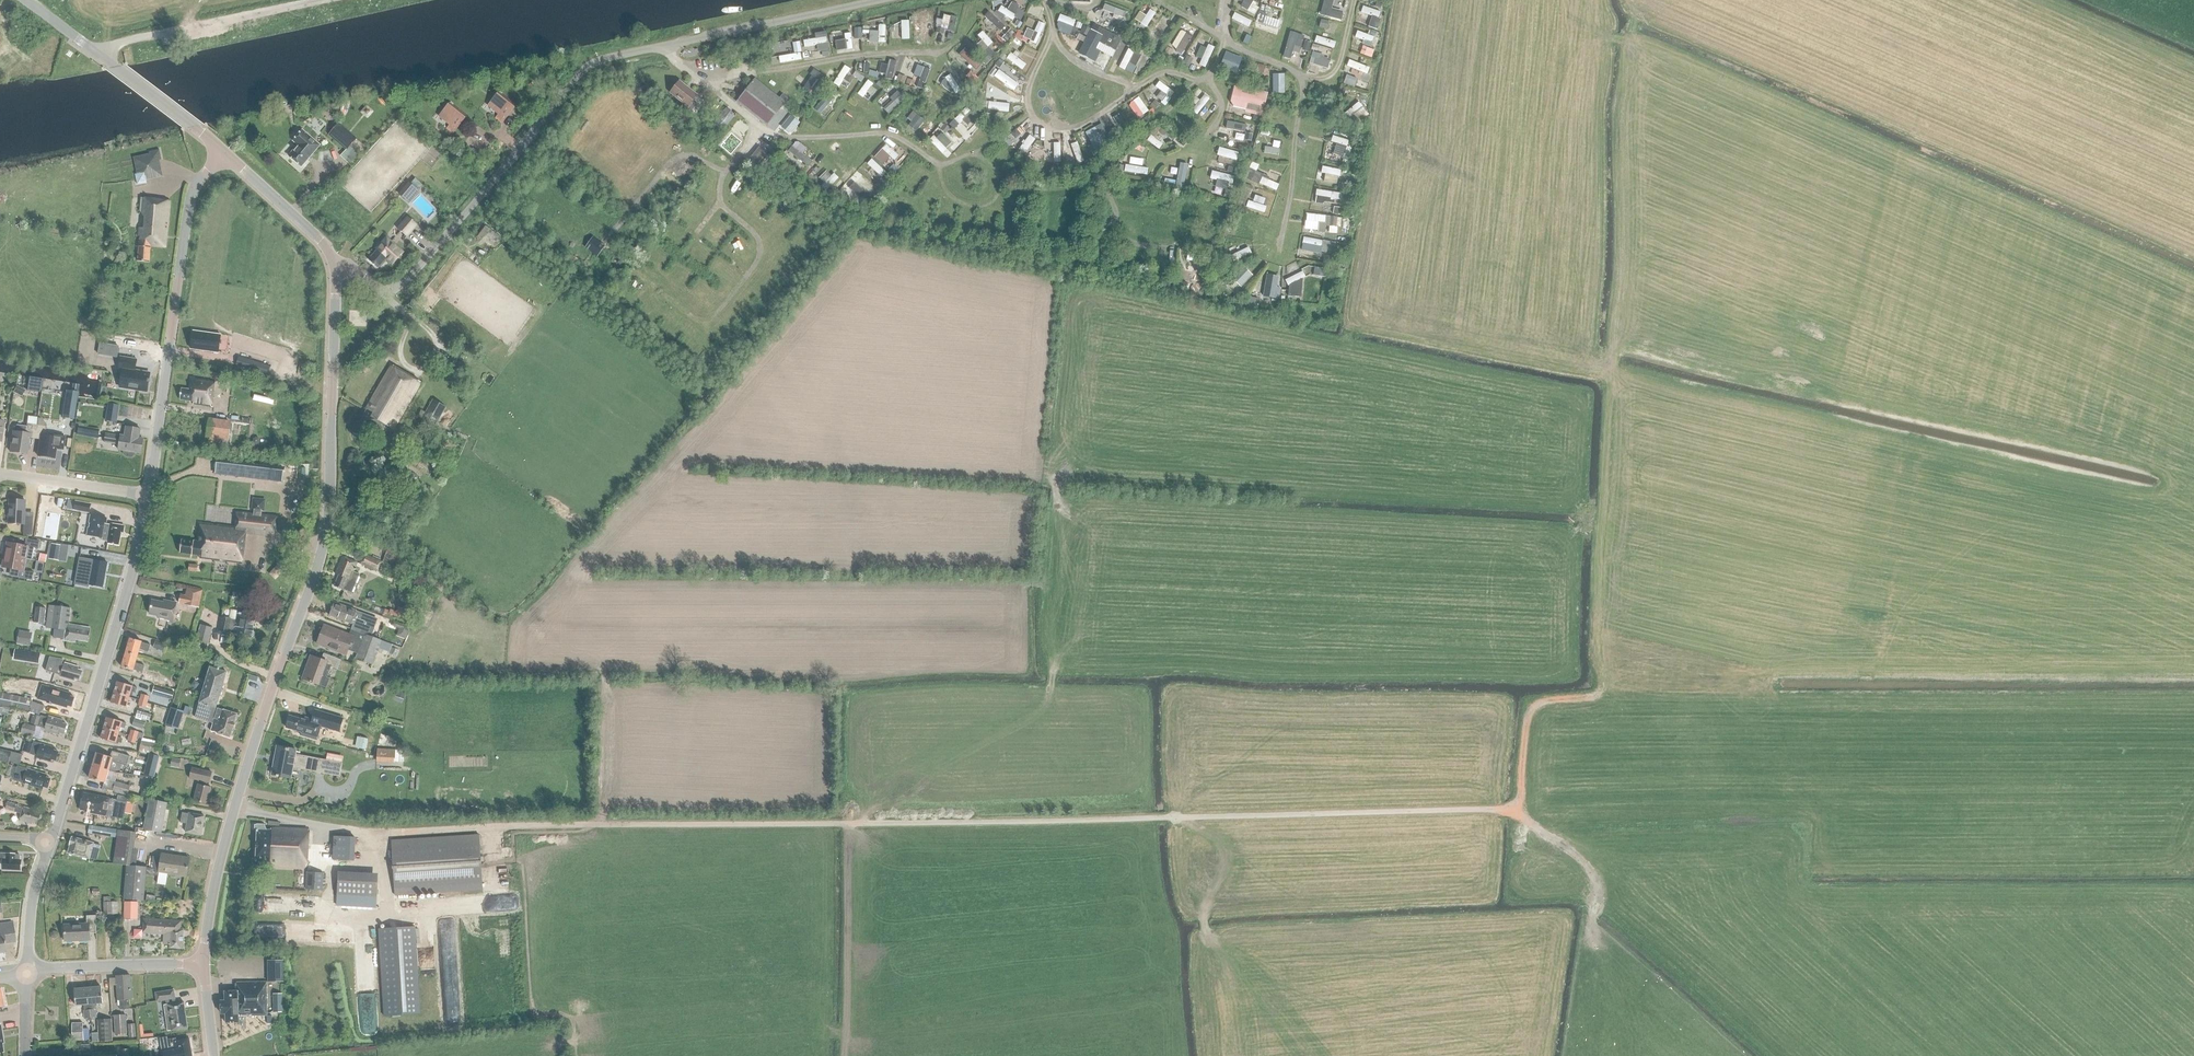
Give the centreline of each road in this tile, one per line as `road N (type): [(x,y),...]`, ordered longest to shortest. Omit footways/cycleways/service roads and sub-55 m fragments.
road 1 (track): [(508,827),(1508,810),(1520,797),(1535,709),(1552,700),(1646,694)]
road 2 (tertiary): [(203,964),(219,863),(324,540),(336,269)]
road 3 (unclassified): [(336,269),(356,270),(386,295),(399,287),(591,64),(884,0)]
road 4 (track): [(1044,0),(1052,30),(1027,104),(1040,124),(1068,131),(1083,126),(1166,70),(1218,90),(1222,111),(1206,136)]
road 5 (residential): [(47,846),(150,495)]
road 6 (residential): [(150,495),(192,193),(223,151)]
road 7 (track): [(757,125),(717,186),(719,203),(759,235),(758,257),(707,319),(656,289)]
road 8 (track): [(710,84),(848,55),(951,48),(977,5)]
road 9 (tertiary): [(223,151),(25,0)]
road 10 (track): [(1117,223),(1102,167),(1200,81),(1223,39)]
road 11 (track): [(314,0),(124,40),(102,58)]
road 12 (residential): [(203,964),(26,974)]
road 13 (track): [(1116,207),(1181,215),(1190,234),(1179,247),(1128,241),(1117,223)]
road 14 (tertiary): [(336,269),(330,251),(223,151)]
road 15 (track): [(942,166),(940,179),(959,202),(993,201),(998,179),(989,159),(971,152),(953,161)]
road 16 (residential): [(150,495),(0,474)]
road 17 (residential): [(26,974),(32,895),(47,846)]

